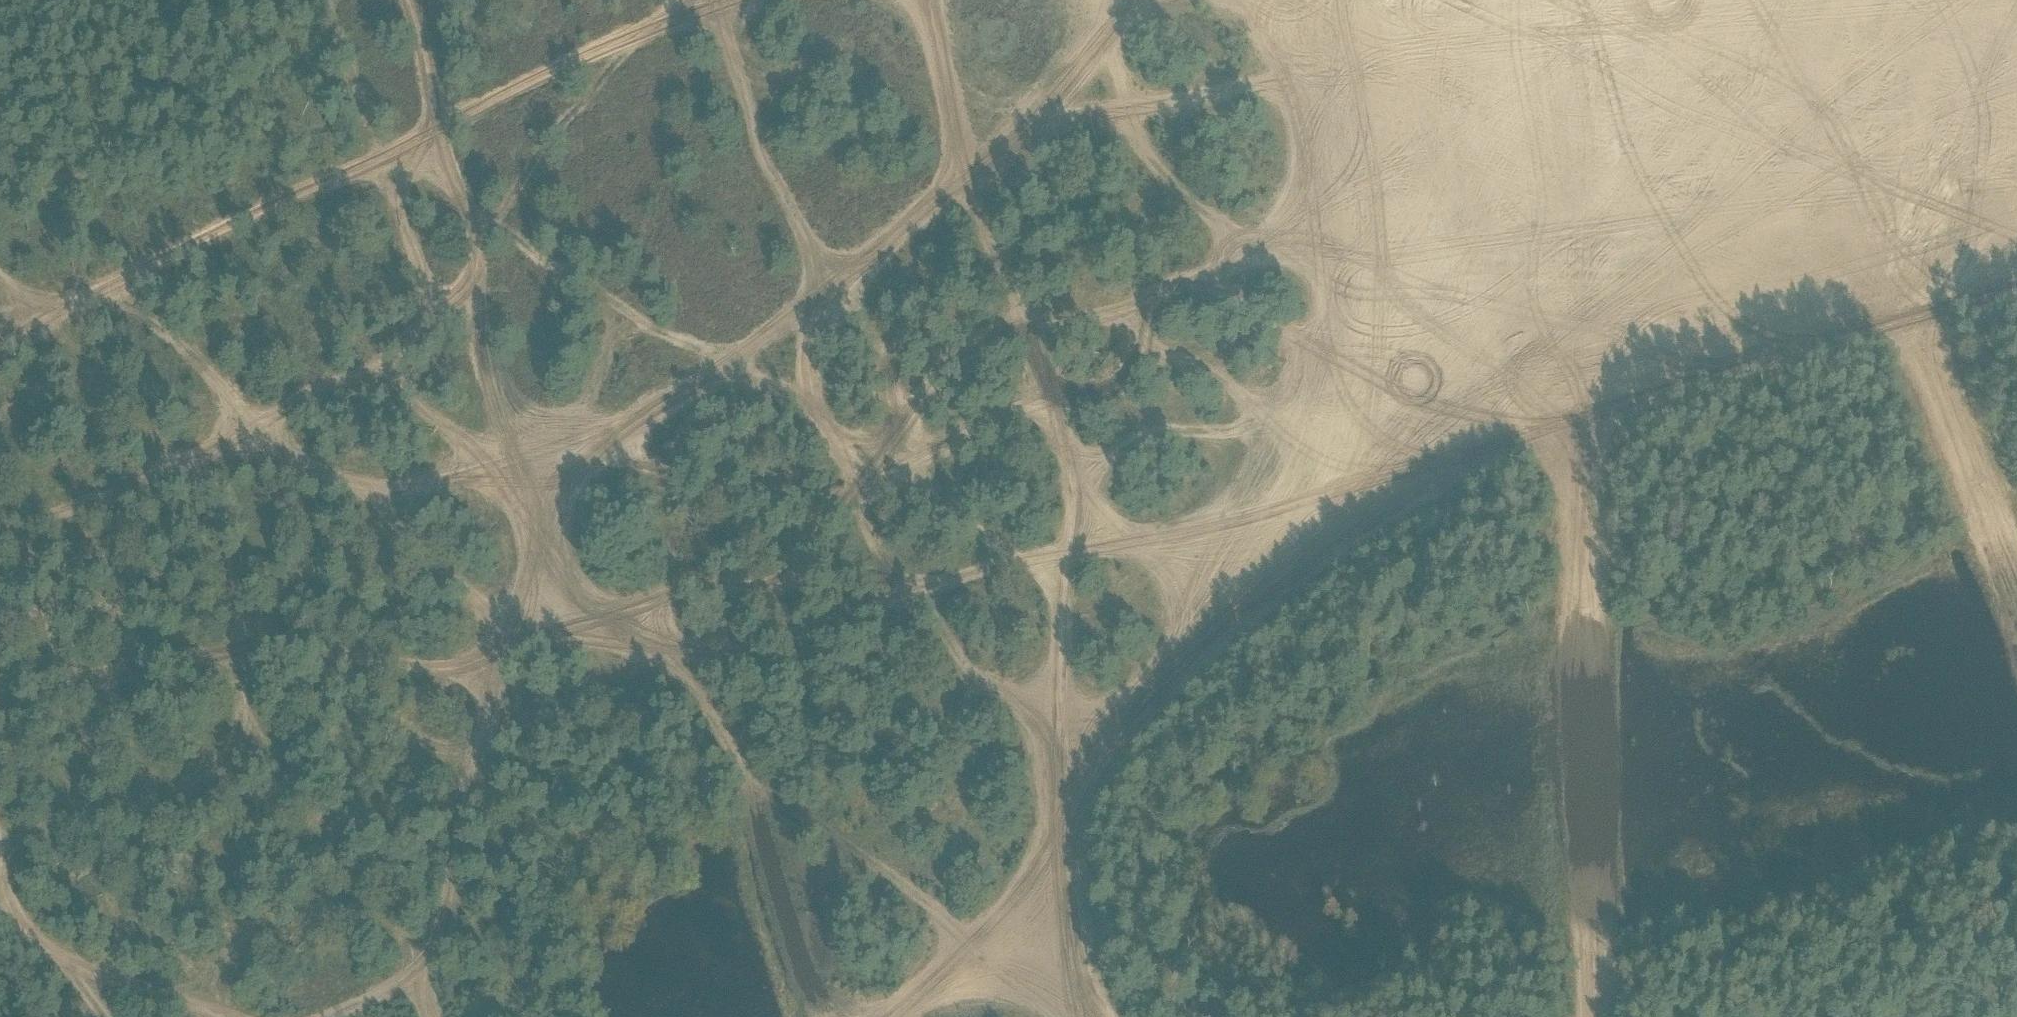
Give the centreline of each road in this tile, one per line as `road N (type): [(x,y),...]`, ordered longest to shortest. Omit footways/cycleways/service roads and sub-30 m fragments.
road 1 (track): [(732,0),(588,52),(26,317),(0,347)]
road 2 (track): [(144,1016),(12,907),(0,861)]

